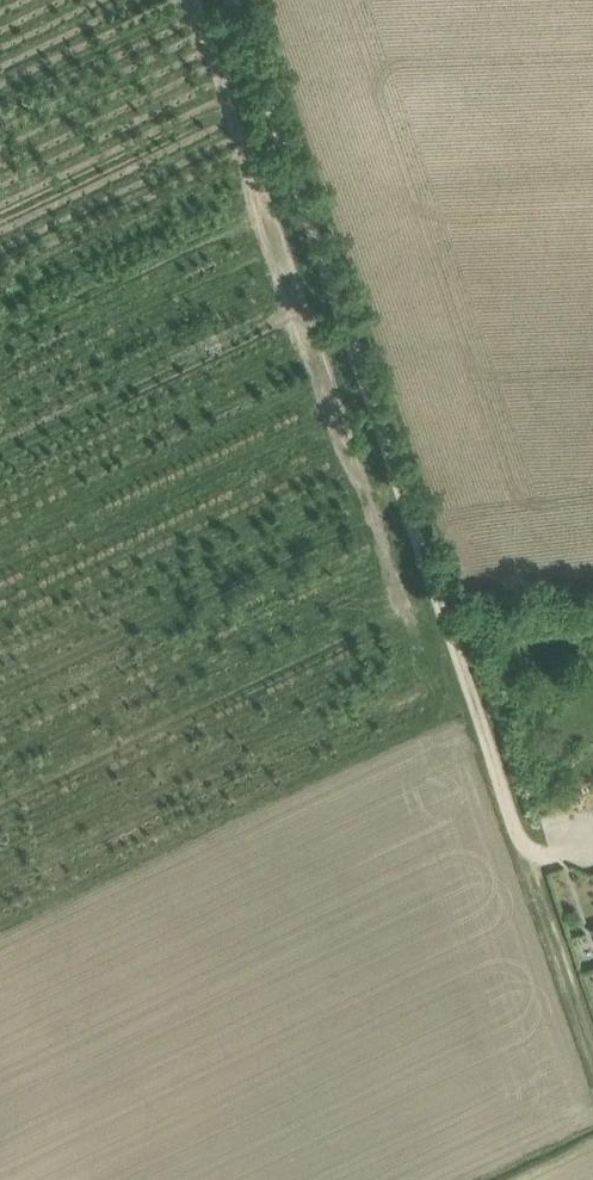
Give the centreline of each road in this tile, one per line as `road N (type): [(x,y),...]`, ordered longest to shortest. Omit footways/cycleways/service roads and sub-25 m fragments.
road 1 (track): [(235,0),(530,857),(592,853)]

